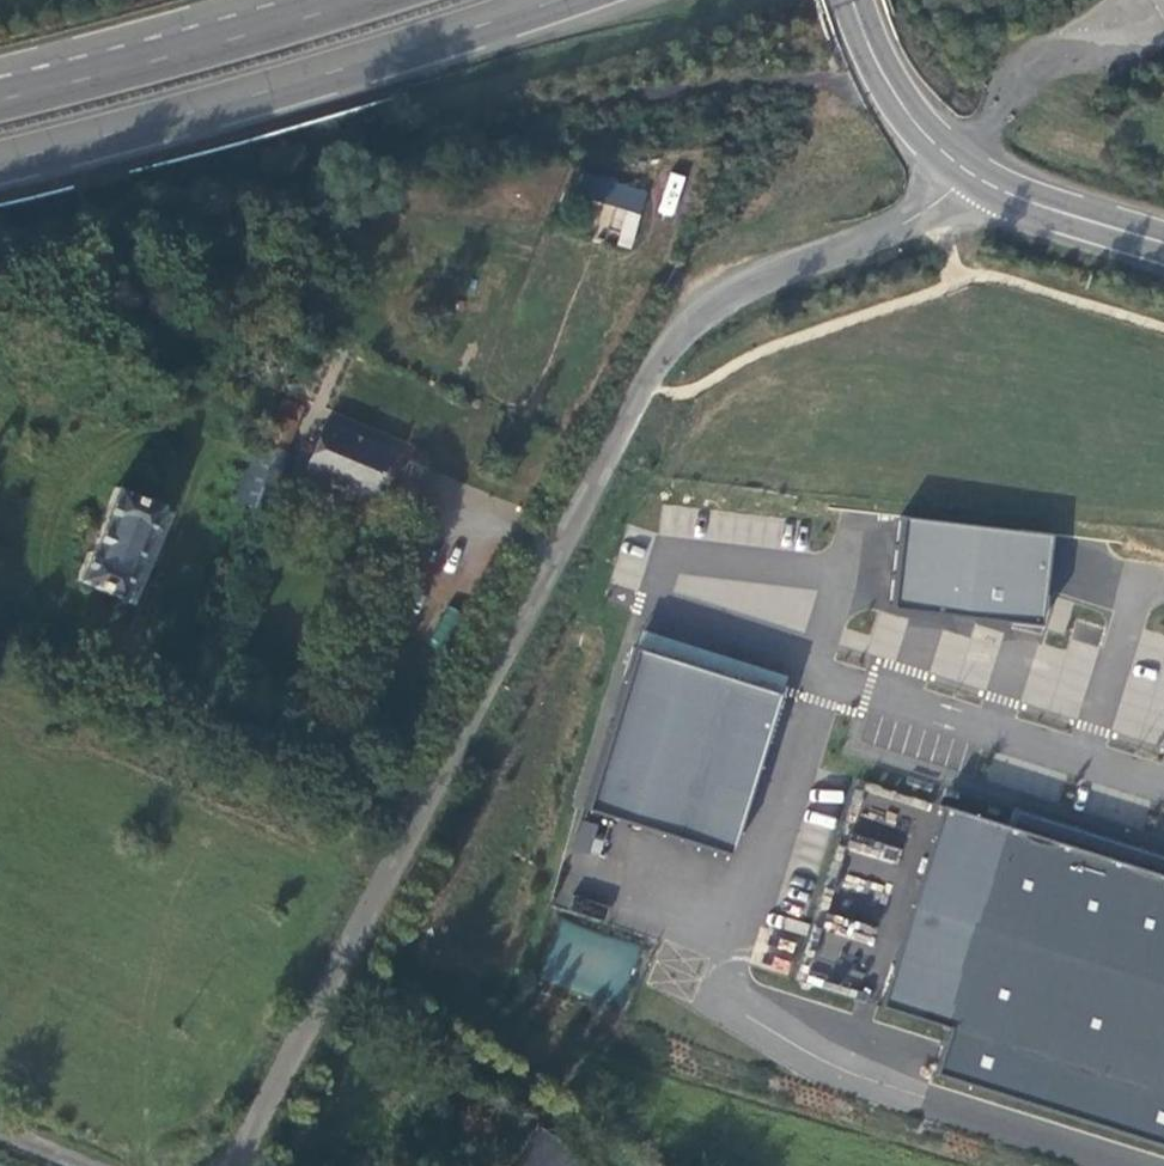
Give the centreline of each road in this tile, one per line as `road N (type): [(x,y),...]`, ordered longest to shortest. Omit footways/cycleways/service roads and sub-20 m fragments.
road 1 (unclassified): [(232,1165),(691,317),(729,290),(912,220),(966,176)]
road 2 (unclassified): [(817,673),(712,987),(839,1062),(1158,1165)]
road 3 (trunk): [(0,168),(571,0)]
road 4 (trunk): [(373,0),(212,53),(0,104)]
road 5 (unclassified): [(1163,781),(817,673)]
road 6 (trunk): [(256,0),(0,74)]
road 7 (secondary): [(966,176),(1024,205),(1163,247)]
road 8 (secondary): [(859,31),(901,108),(966,176)]

